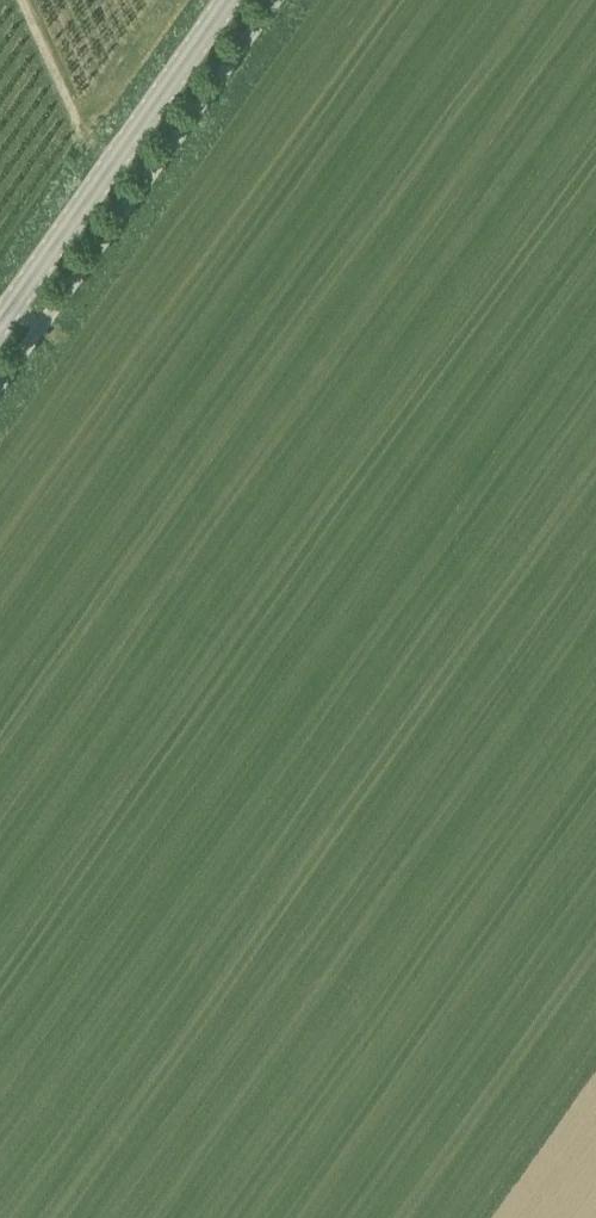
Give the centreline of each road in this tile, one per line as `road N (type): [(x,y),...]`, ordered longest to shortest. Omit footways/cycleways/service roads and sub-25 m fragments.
road 1 (tertiary): [(0,317),(224,0)]

